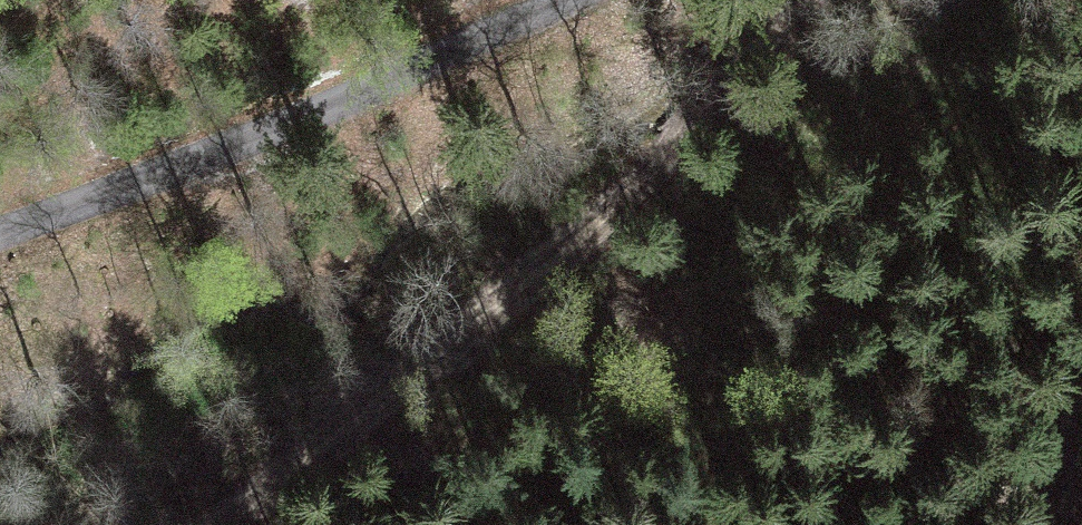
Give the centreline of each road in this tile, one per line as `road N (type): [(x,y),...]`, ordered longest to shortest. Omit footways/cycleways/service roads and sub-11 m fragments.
road 1 (track): [(215,524),(571,242),(819,0)]
road 2 (unclassified): [(0,207),(509,0)]

